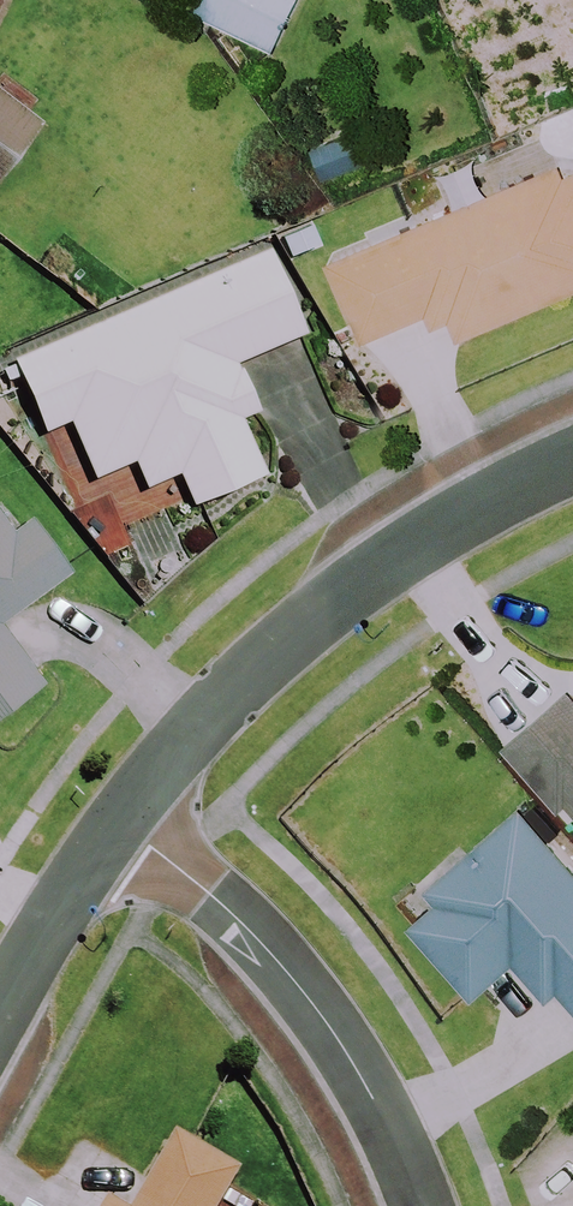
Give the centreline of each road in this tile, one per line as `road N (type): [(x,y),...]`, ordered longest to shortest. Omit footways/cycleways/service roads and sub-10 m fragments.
road 1 (residential): [(117,816),(241,679),(322,609),(460,522),(572,467)]
road 2 (residential): [(424,1205),(365,1082),(295,981),(249,929),(117,816)]
road 3 (residential): [(0,1013),(117,816)]

